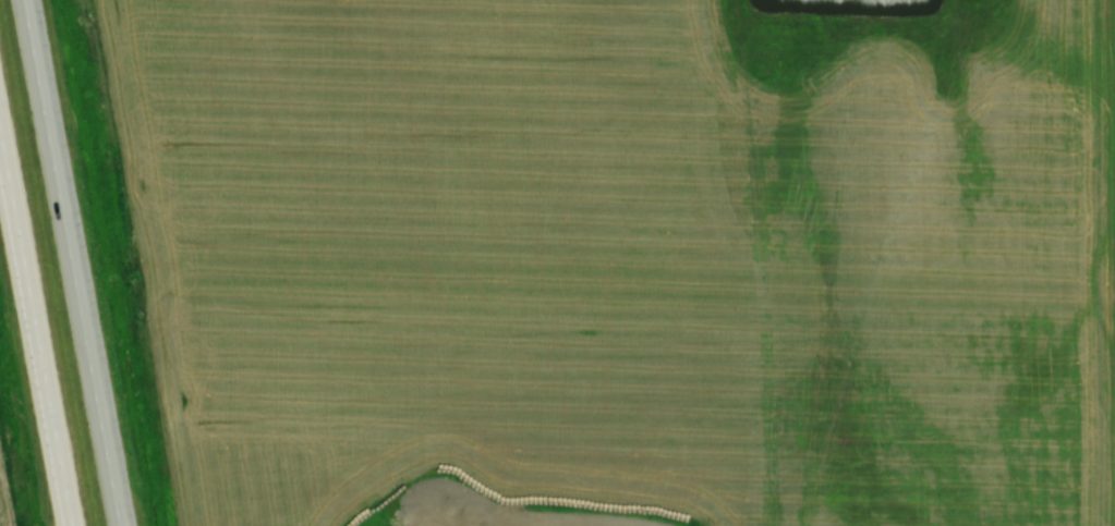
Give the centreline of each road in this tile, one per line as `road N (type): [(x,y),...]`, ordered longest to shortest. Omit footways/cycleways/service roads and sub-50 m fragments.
road 1 (trunk): [(125,525),(27,0)]

